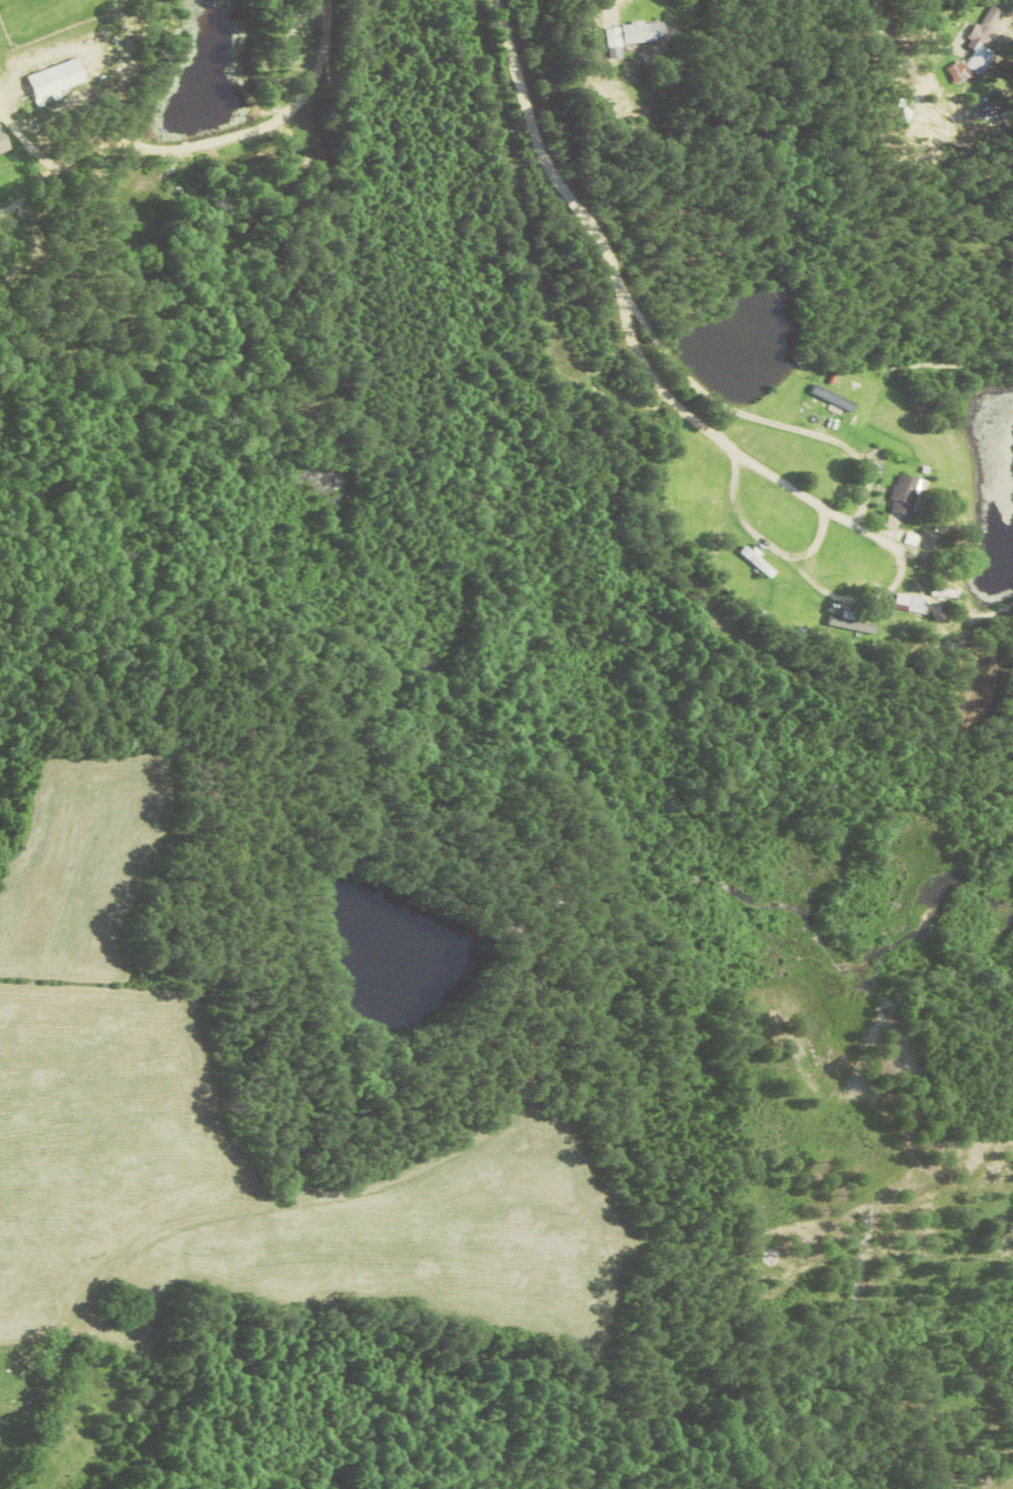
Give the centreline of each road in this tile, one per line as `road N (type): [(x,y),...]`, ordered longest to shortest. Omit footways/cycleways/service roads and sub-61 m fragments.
road 1 (residential): [(354,173),(404,0)]

